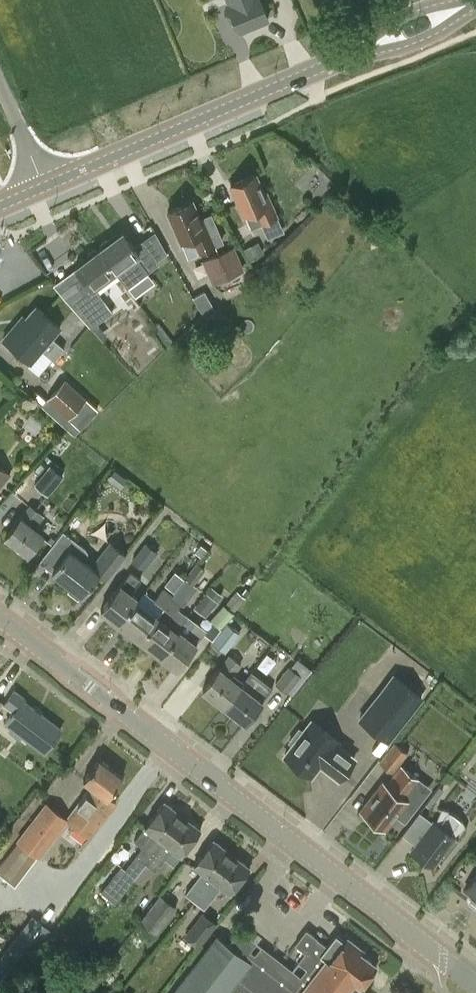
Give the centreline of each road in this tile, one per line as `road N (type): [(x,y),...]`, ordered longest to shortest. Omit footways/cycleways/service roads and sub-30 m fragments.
road 1 (residential): [(475,985),(0,619)]
road 2 (secondary): [(0,207),(355,53)]
road 3 (secondary): [(355,53),(405,46),(475,1)]
road 4 (secondary): [(475,1),(394,22),(355,53)]

